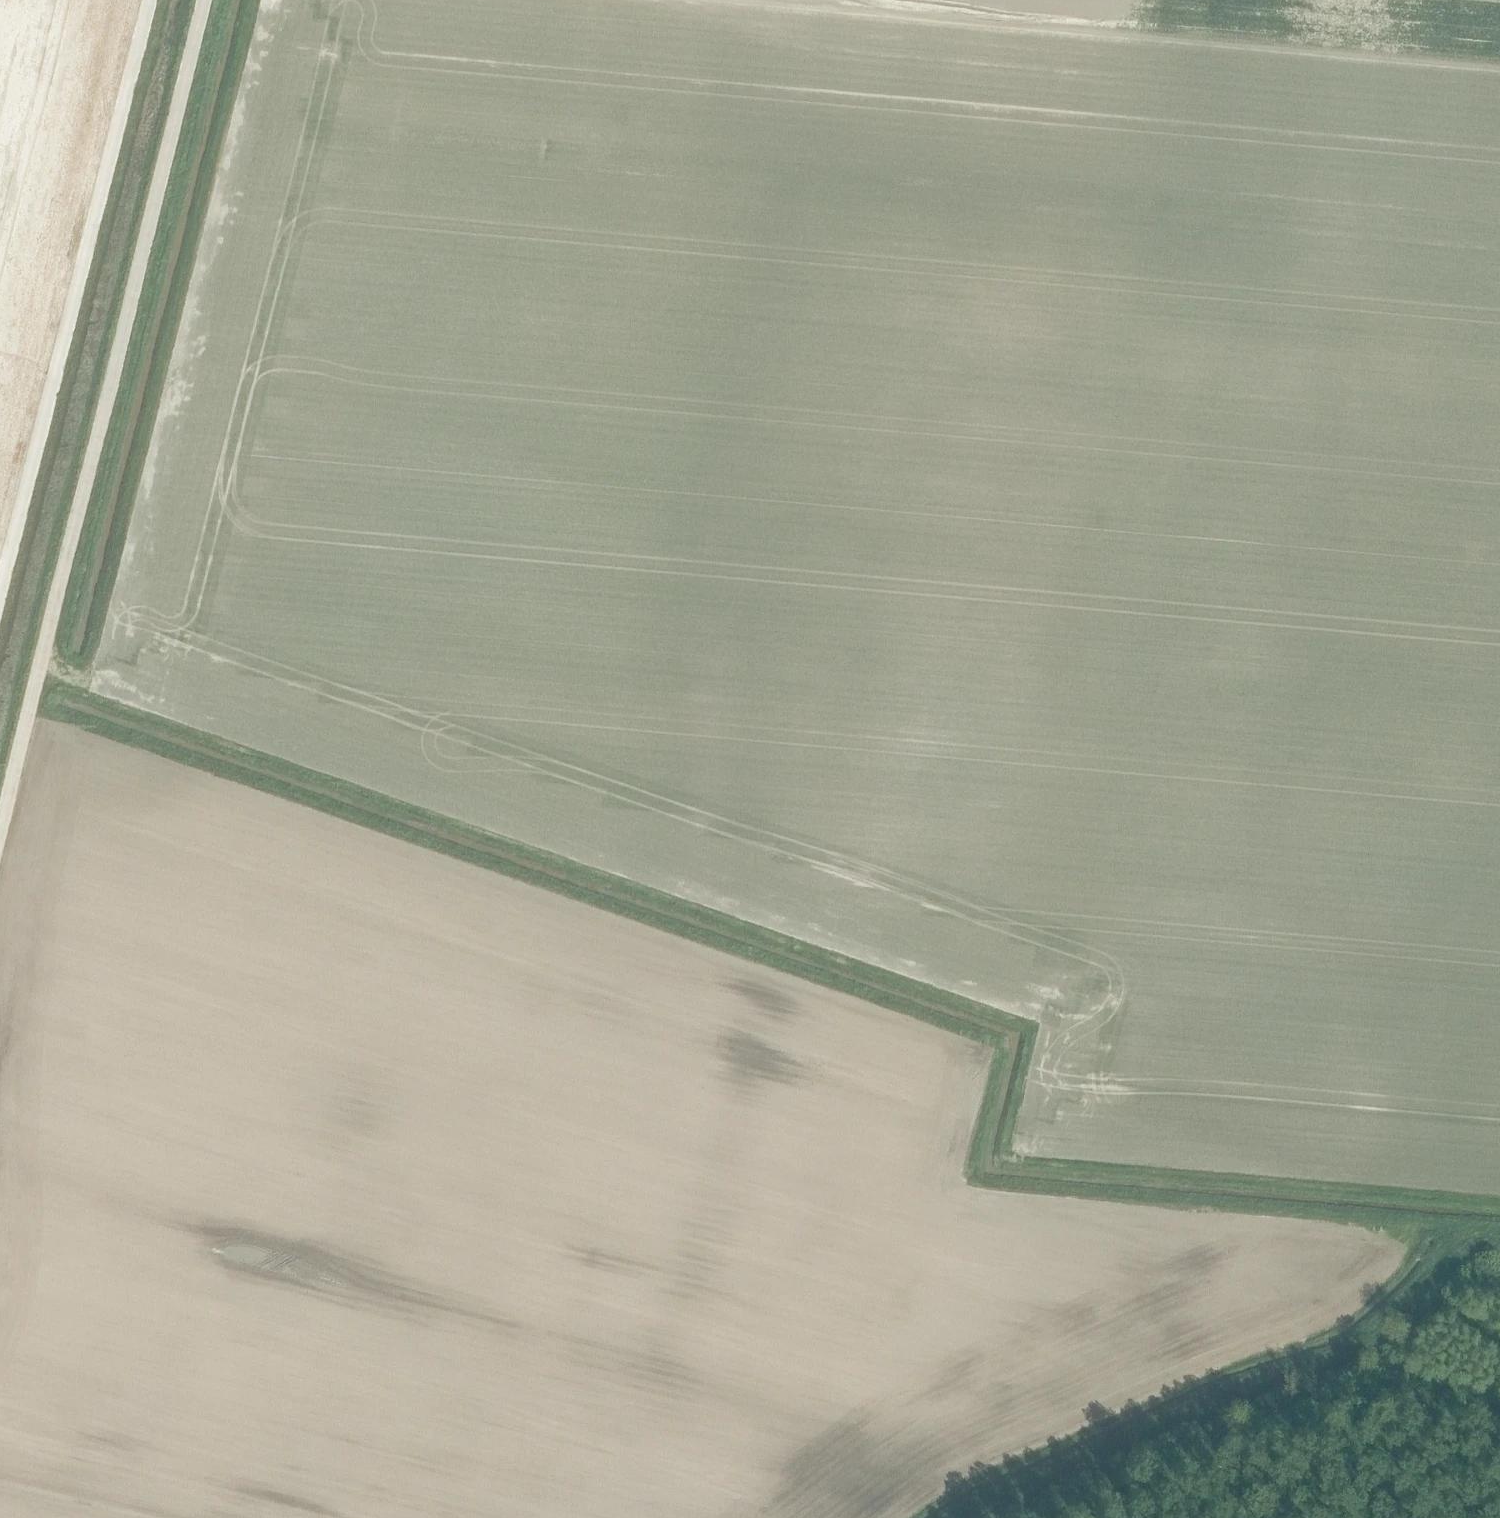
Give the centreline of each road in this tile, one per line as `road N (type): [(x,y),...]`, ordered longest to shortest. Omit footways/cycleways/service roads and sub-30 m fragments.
road 1 (track): [(1499,1239),(1457,1235),(1357,1326),(934,1505),(919,1517)]

